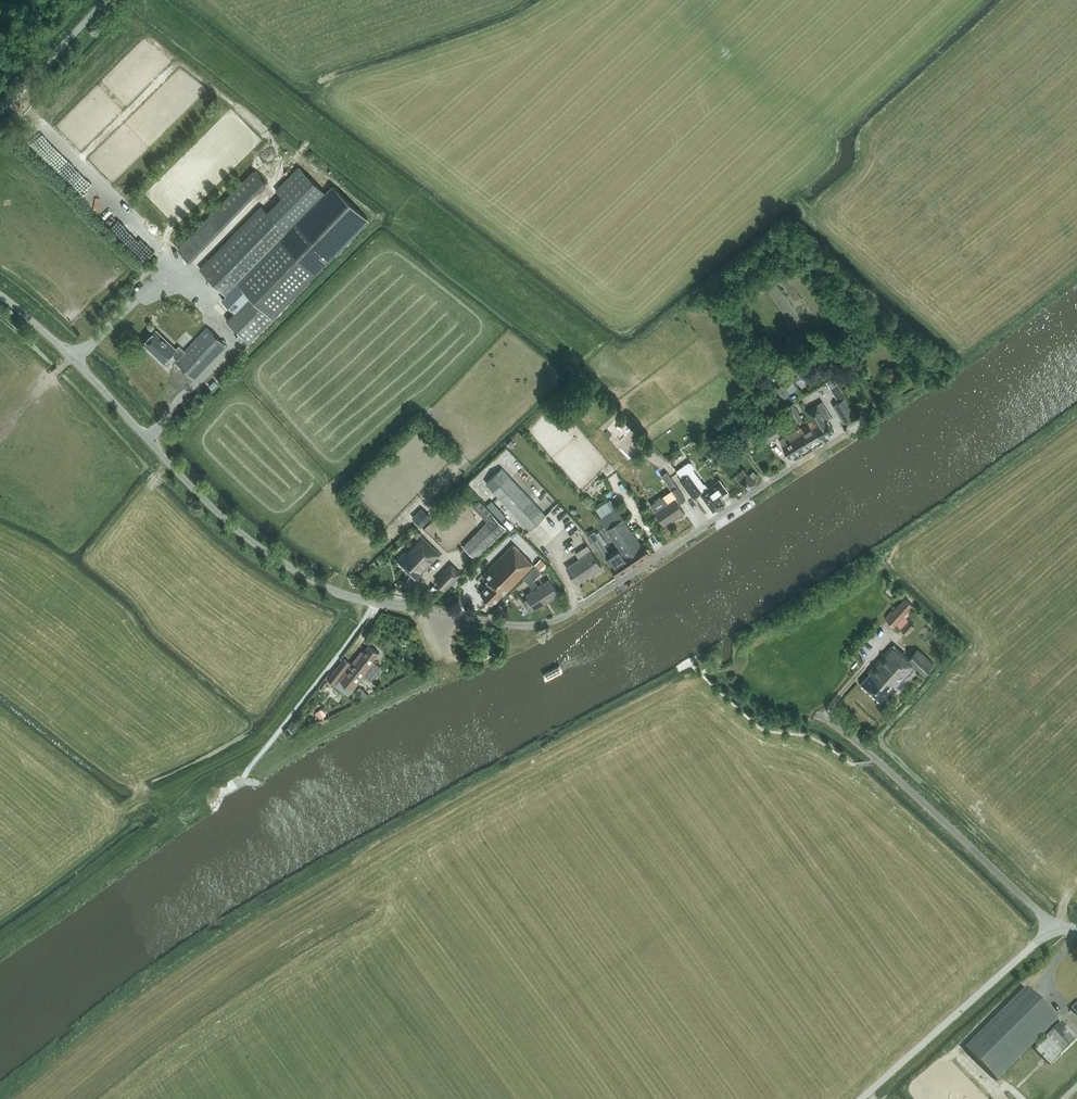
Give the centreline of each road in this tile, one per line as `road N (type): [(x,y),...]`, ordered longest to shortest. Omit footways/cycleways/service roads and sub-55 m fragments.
road 1 (residential): [(846,434),(551,622),(508,625),(373,602)]
road 2 (unclassified): [(373,602),(328,588),(252,542),(0,295)]
road 3 (unclassified): [(861,1098),(1054,922)]
road 4 (unclassified): [(1054,922),(877,760)]
road 5 (track): [(184,275),(39,123)]
road 6 (unclassified): [(0,112),(106,0)]
road 7 (track): [(173,68),(78,162)]

